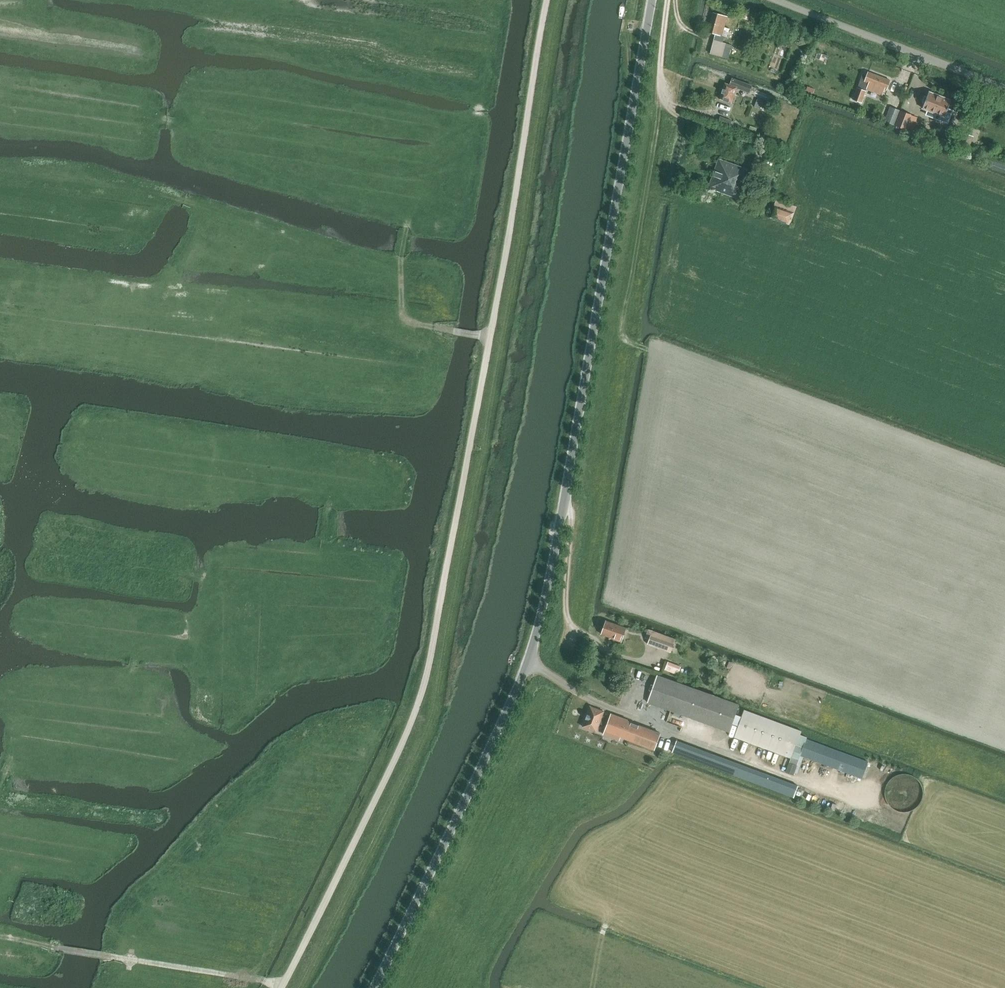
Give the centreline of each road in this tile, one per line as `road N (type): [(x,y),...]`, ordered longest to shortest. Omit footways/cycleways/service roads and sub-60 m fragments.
road 1 (unclassified): [(376,987),(528,663),(652,0)]
road 2 (track): [(283,987),(422,696),(547,0)]
road 3 (track): [(285,984),(0,936)]
road 4 (unclassified): [(1004,89),(772,0)]
road 5 (track): [(409,216),(401,266),(406,319),(491,339)]

